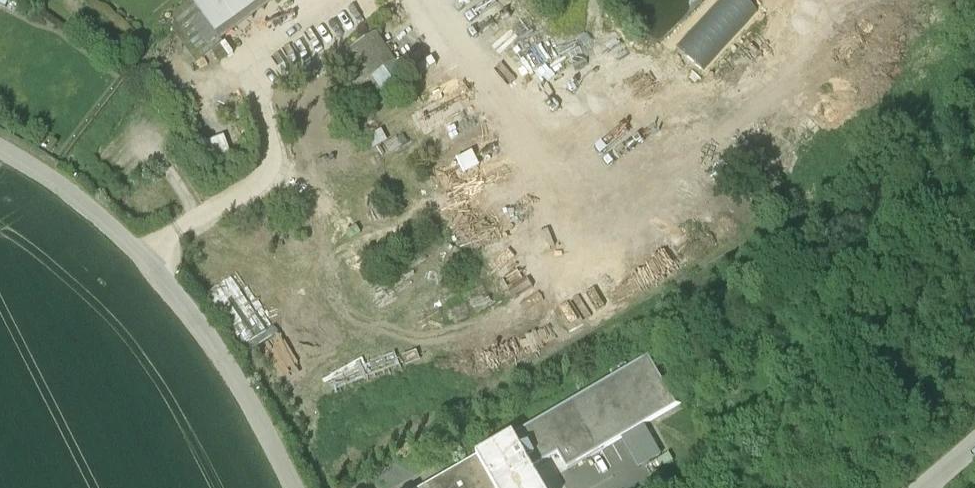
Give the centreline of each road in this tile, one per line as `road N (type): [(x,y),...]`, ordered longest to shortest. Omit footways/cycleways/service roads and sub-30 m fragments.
road 1 (unclassified): [(293,487),(202,321),(166,278),(51,177),(0,148)]

